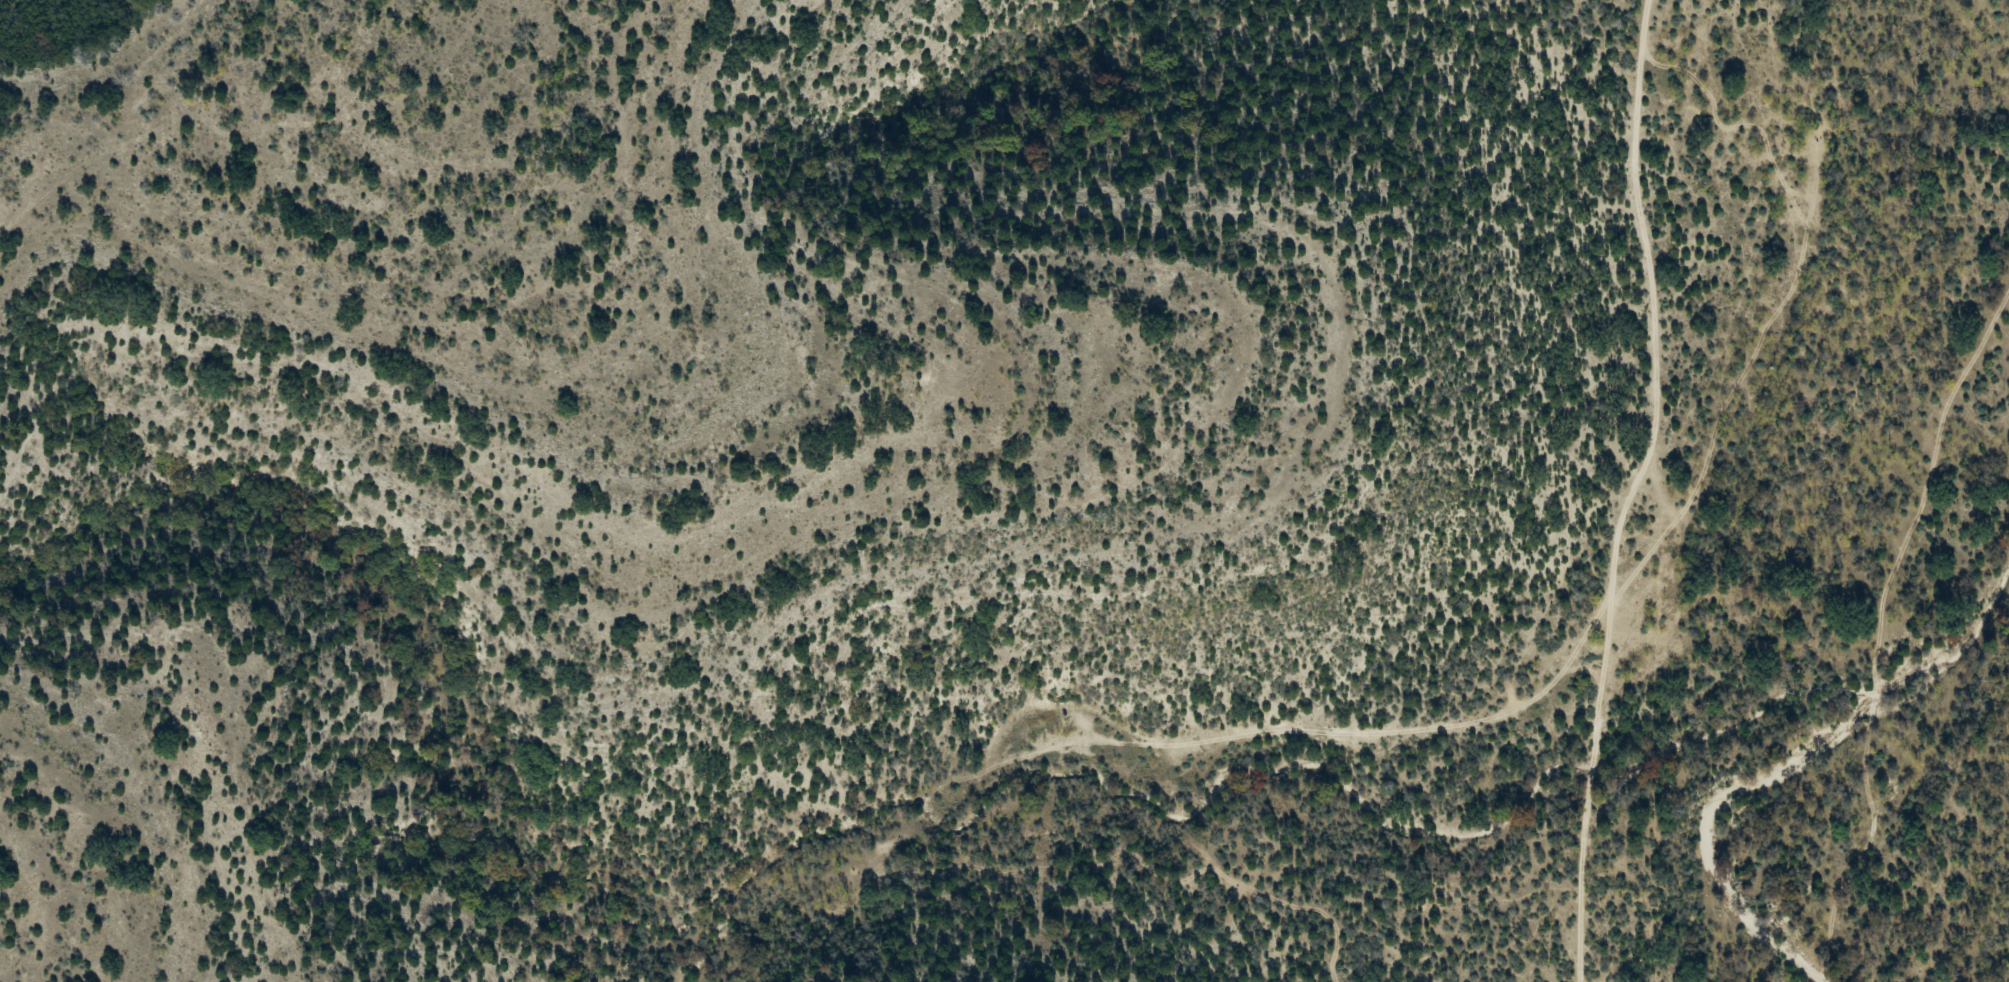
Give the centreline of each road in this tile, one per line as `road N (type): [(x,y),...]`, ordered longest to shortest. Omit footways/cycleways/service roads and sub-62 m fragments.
road 1 (residential): [(1582,981),(1593,637),(1647,513),(1667,265),(1632,161),(1627,97),(1660,0)]

